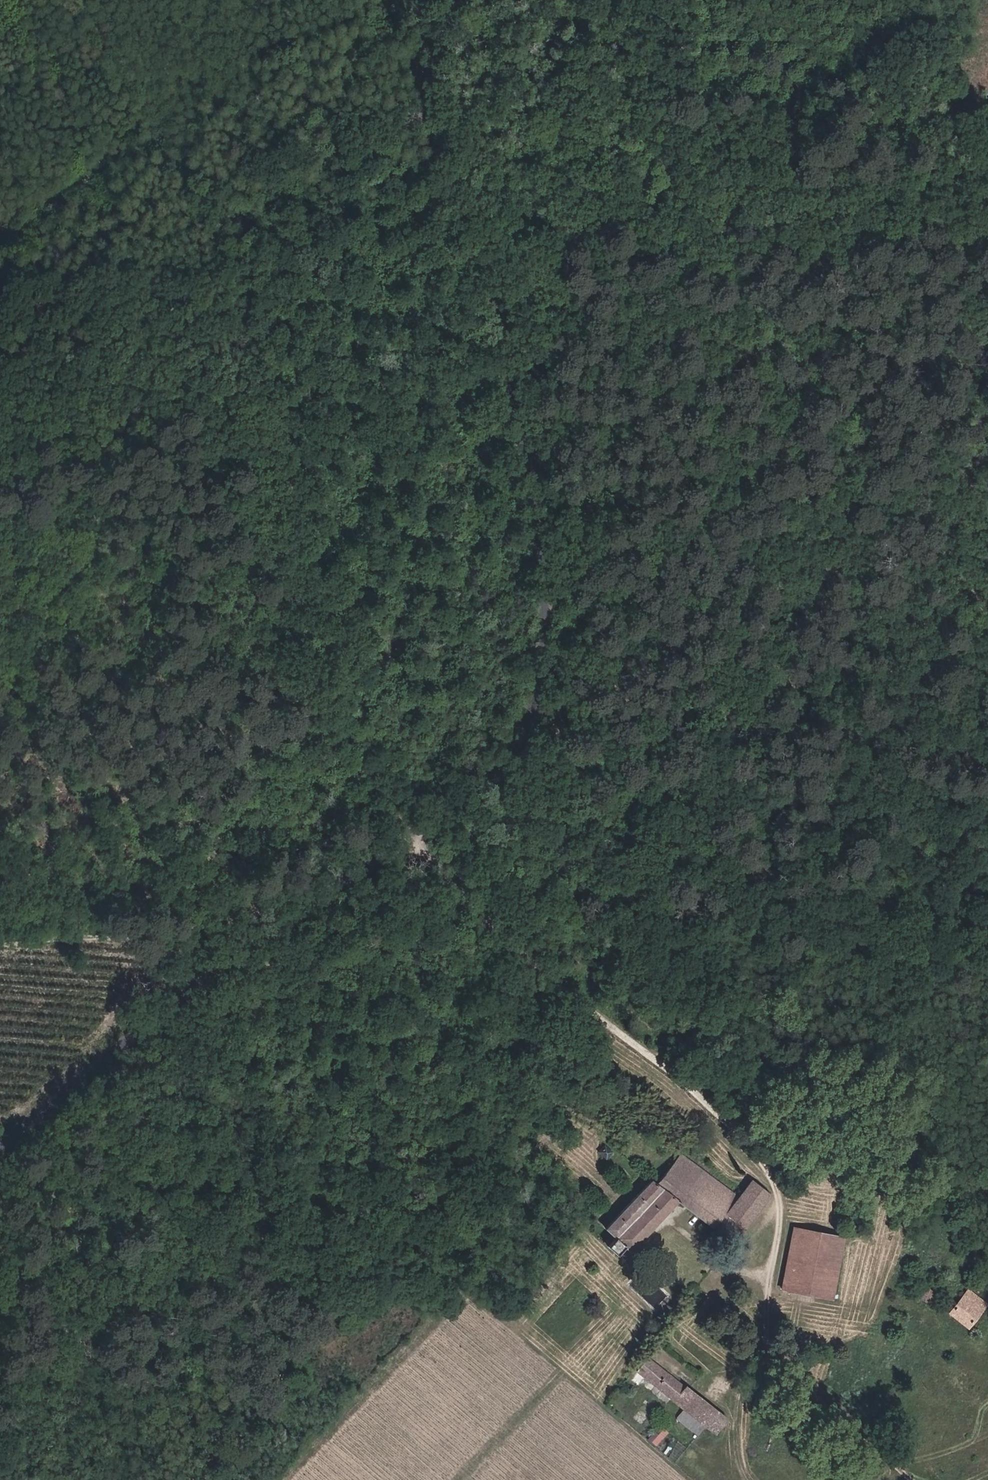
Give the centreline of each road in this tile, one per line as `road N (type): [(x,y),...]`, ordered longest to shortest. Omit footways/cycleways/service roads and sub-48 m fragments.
road 1 (unclassified): [(0,1155),(186,995),(428,826),(497,766),(529,702),(538,583),(511,433),(481,303),(416,94),(415,57),(455,0)]

